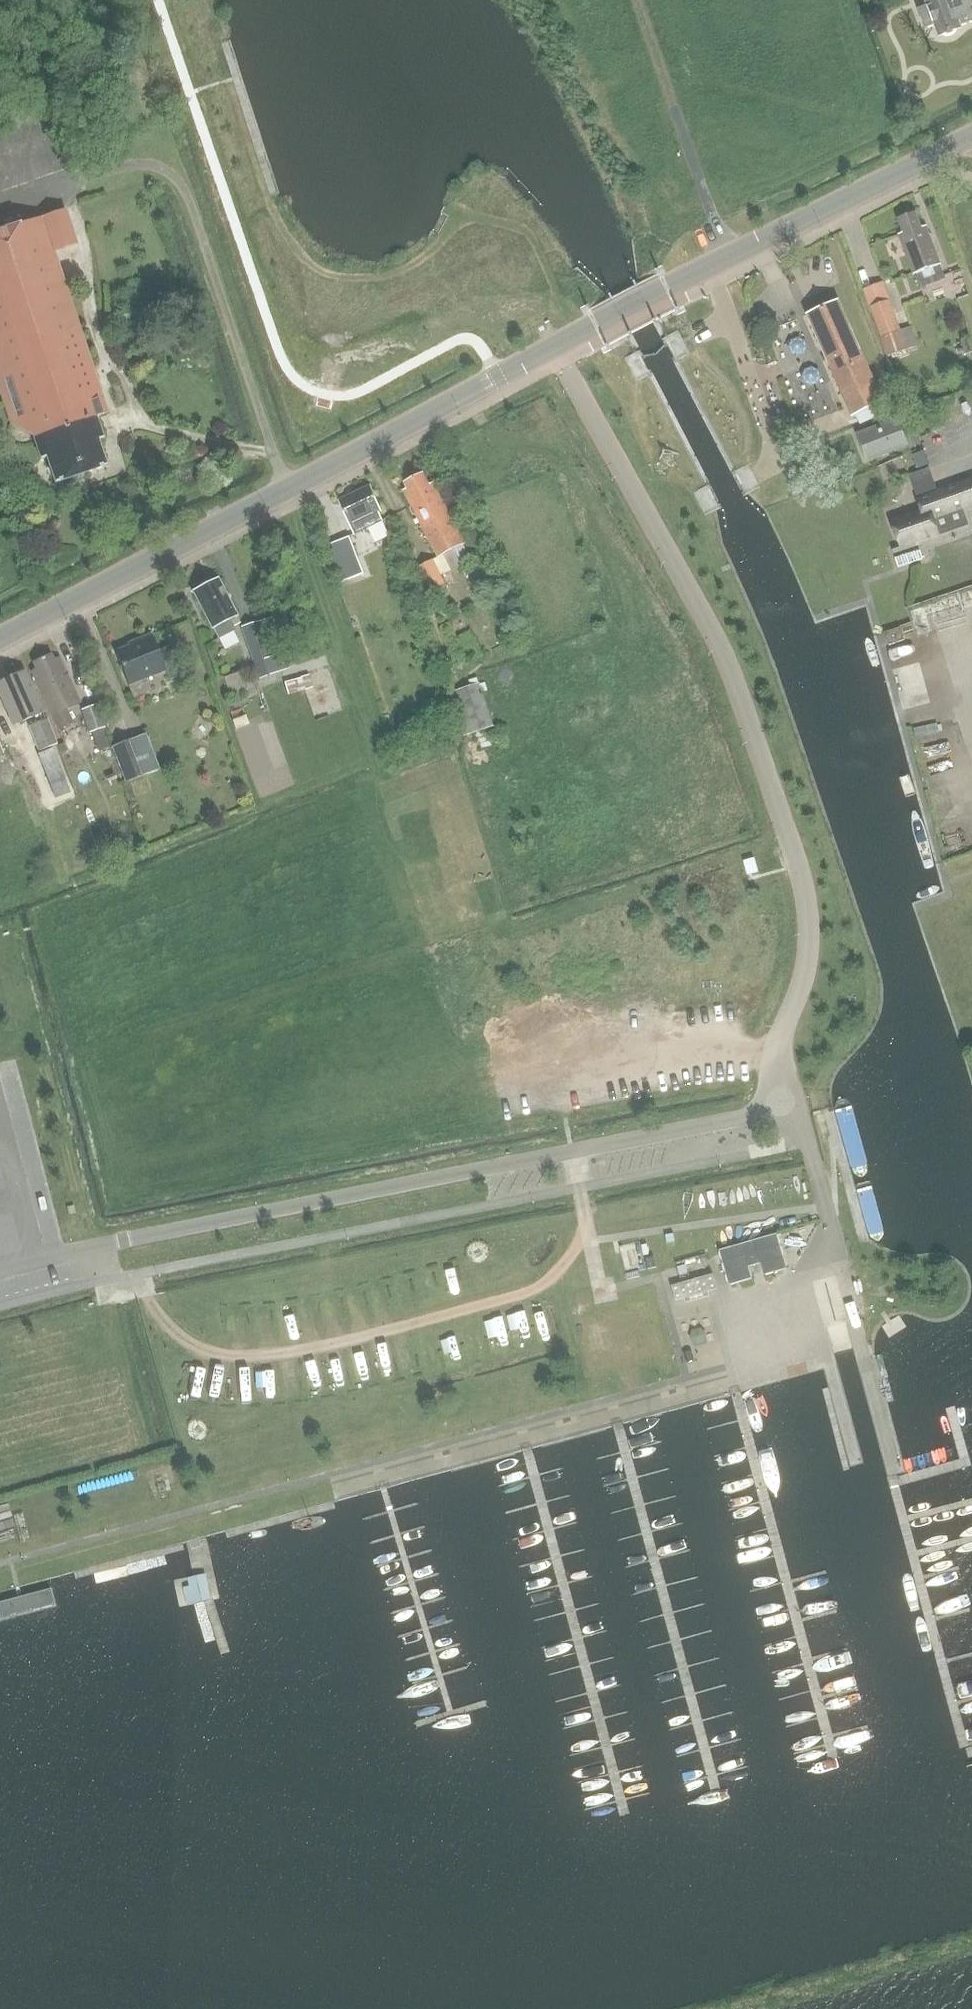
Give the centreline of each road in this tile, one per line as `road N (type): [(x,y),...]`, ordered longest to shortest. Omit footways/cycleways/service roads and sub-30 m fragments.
road 1 (unclassified): [(0,1270),(789,1109),(779,1054),(811,942),(796,859),(711,628),(556,347)]
road 2 (secondary): [(0,637),(556,347)]
road 3 (secondary): [(556,347),(971,135)]

